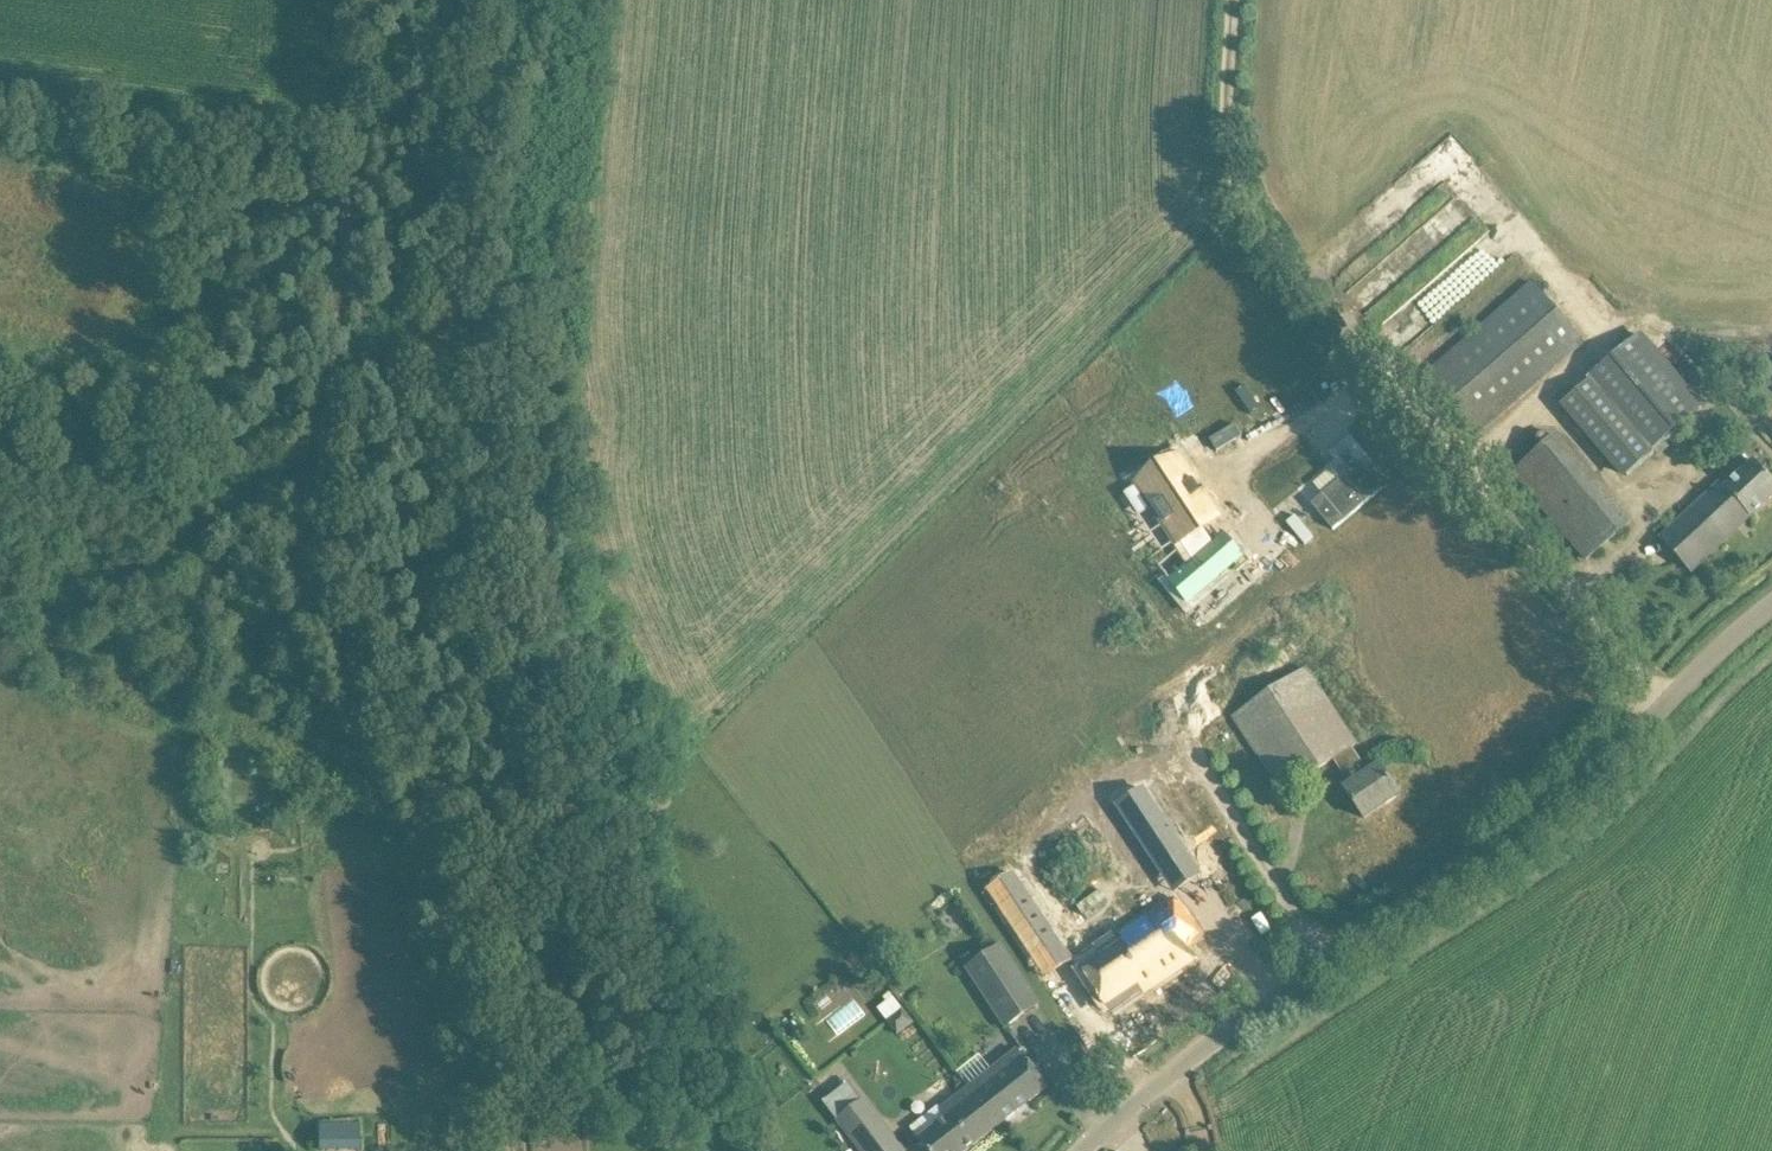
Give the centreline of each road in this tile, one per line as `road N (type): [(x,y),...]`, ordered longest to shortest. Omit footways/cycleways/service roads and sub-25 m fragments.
road 1 (unclassified): [(1666,706),(1256,221),(1230,146),(1234,0)]
road 2 (track): [(509,1150),(470,984),(320,473),(328,384)]
road 3 (unclassified): [(1082,1150),(1231,1027),(1569,806),(1666,706)]
road 4 (track): [(328,384),(347,213),(348,0)]
road 5 (unclassified): [(1666,706),(1771,606)]

